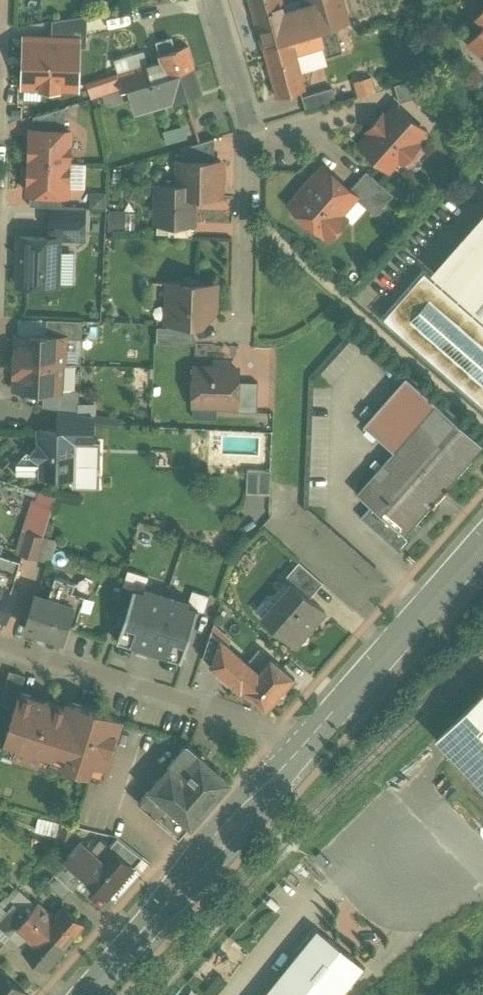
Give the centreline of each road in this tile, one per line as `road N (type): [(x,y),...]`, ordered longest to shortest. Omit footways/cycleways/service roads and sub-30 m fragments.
road 1 (residential): [(247,341),(244,91),(210,0)]
road 2 (secondary): [(311,741),(83,994)]
road 3 (residential): [(0,639),(311,741)]
road 4 (secondary): [(482,541),(311,741)]
road 5 (residential): [(7,0),(0,213)]

